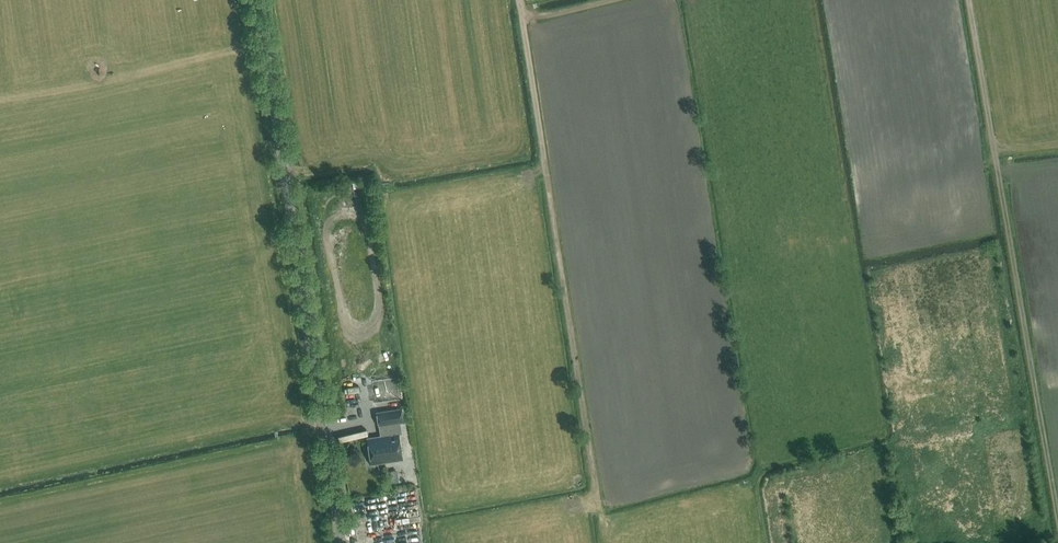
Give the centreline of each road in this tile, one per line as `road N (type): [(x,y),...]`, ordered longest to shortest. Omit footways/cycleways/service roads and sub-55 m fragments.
road 1 (tertiary): [(338,542),(255,0)]
road 2 (track): [(1057,521),(971,0)]
road 3 (track): [(593,493),(518,0)]

